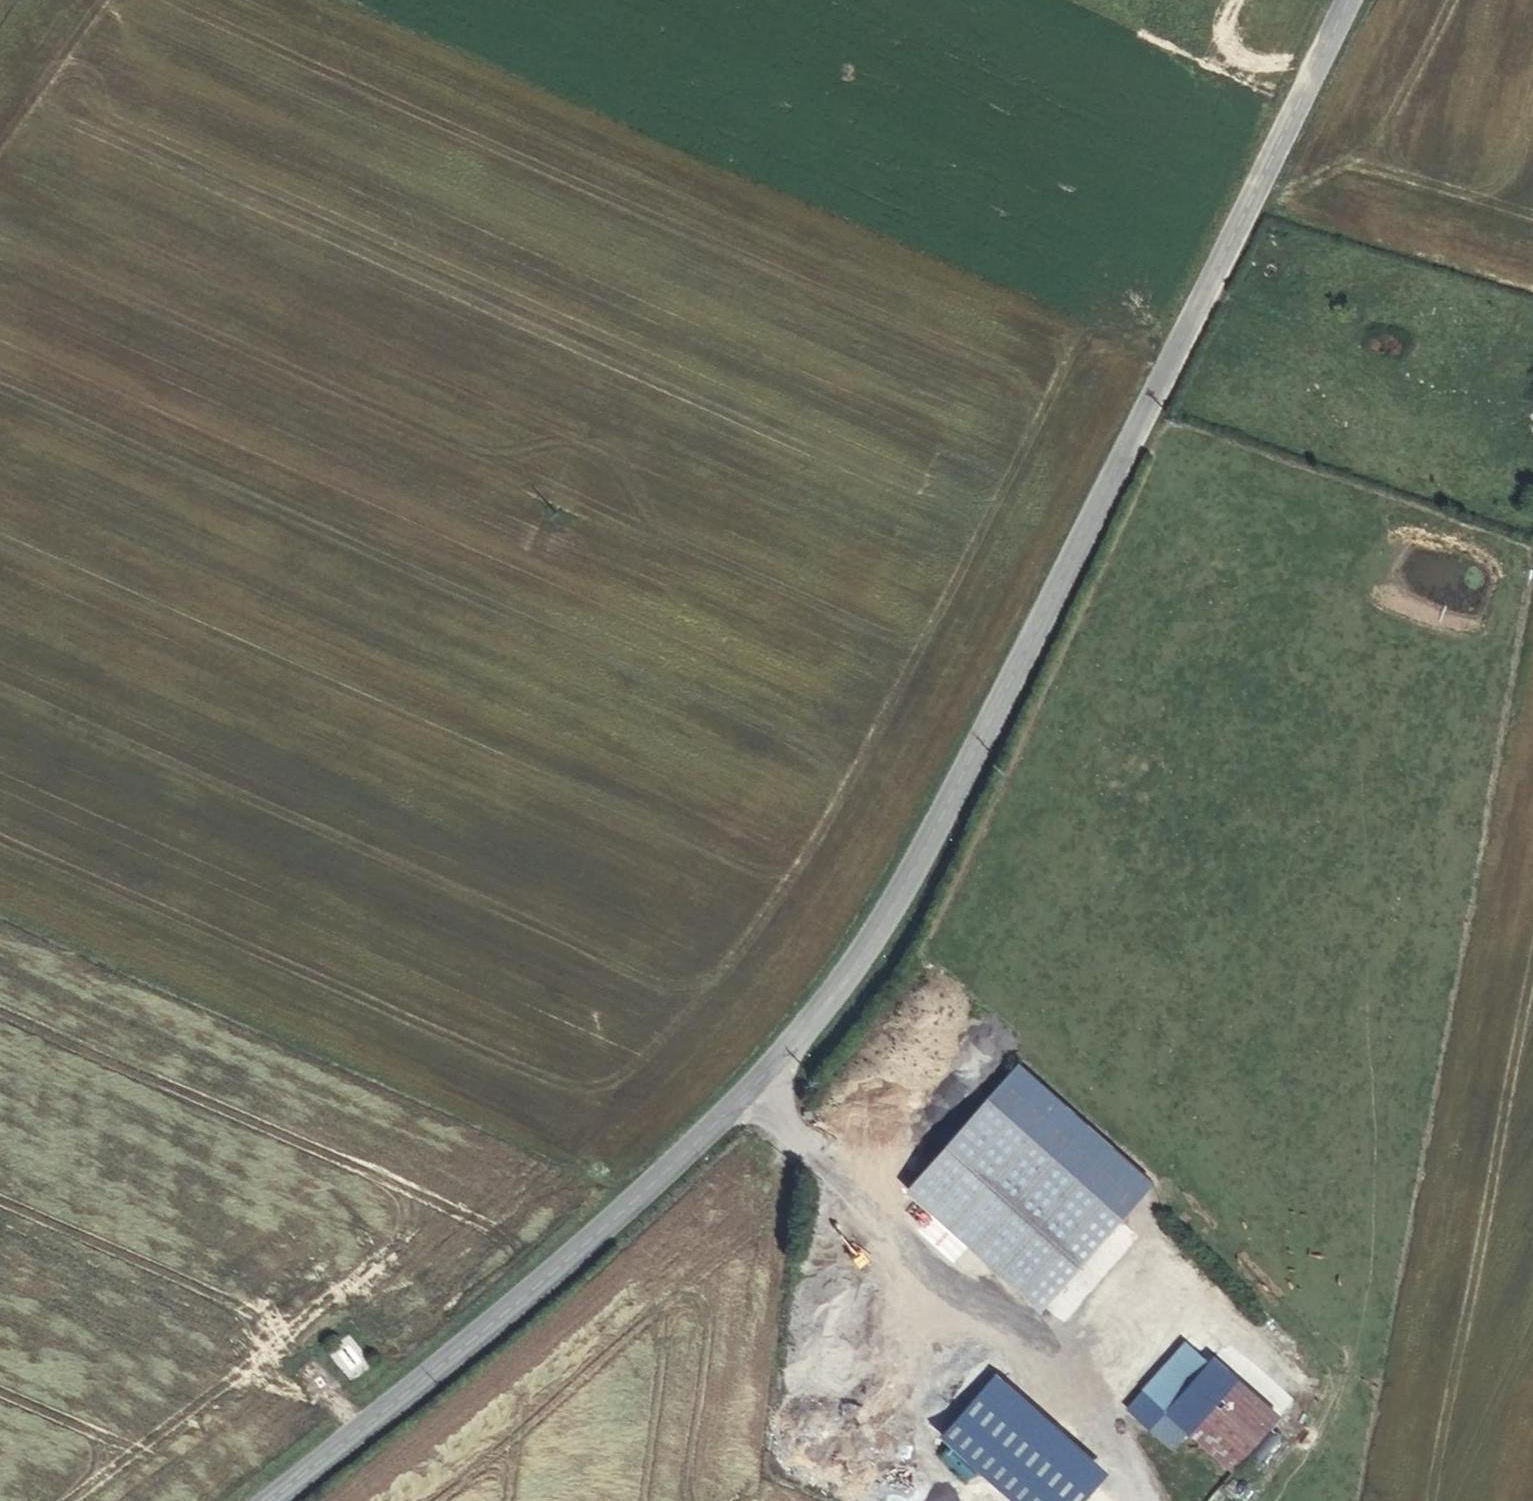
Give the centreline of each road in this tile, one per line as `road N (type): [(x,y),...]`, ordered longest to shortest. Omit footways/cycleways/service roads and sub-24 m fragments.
road 1 (tertiary): [(269,1500),(699,1142),(794,1049),(866,954),(993,727),(1347,0)]

